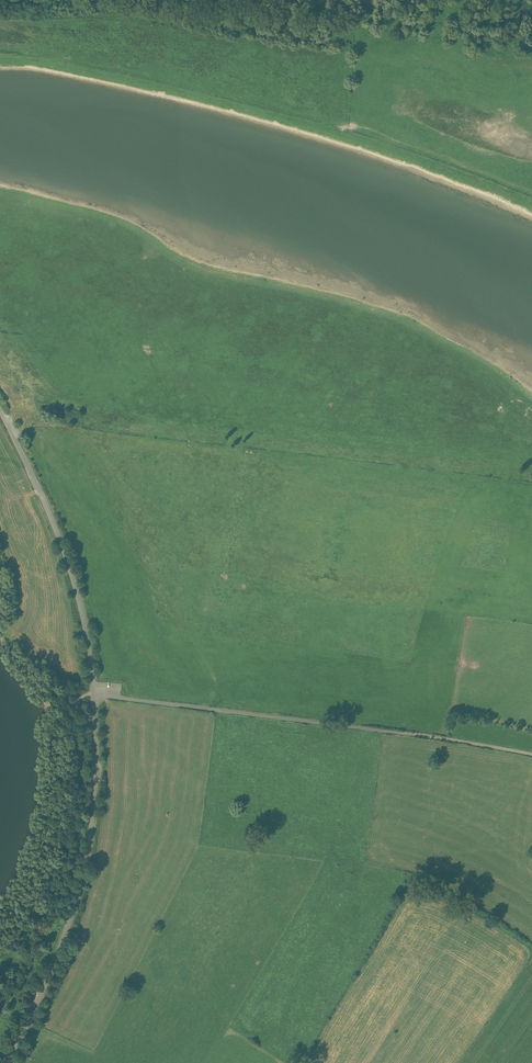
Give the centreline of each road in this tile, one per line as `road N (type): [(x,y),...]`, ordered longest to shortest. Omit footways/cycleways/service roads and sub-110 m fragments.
road 1 (track): [(531,754),(88,694),(77,709),(66,875),(24,982),(0,1010)]
road 2 (unclassified): [(10,1062),(83,883),(98,748),(73,579),(0,408)]

